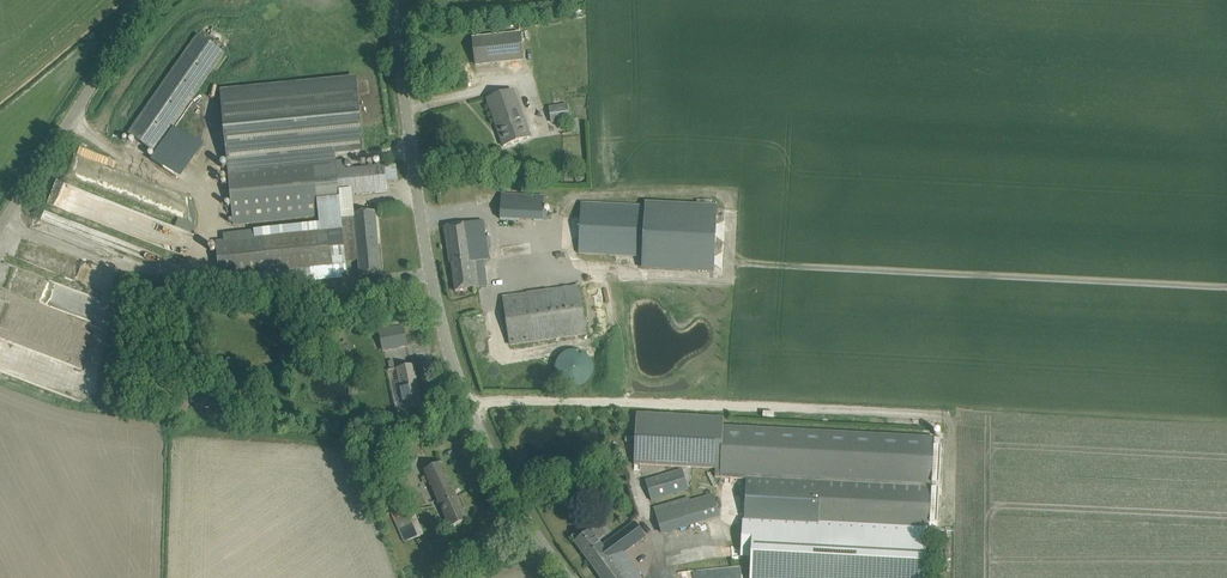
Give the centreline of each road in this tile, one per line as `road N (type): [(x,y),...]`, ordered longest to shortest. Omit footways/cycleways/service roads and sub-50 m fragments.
road 1 (unclassified): [(574,577),(518,506),(468,403),(429,265),(389,0)]
road 2 (track): [(469,406),(705,405),(953,419)]
road 3 (unclassified): [(0,227),(153,0)]

